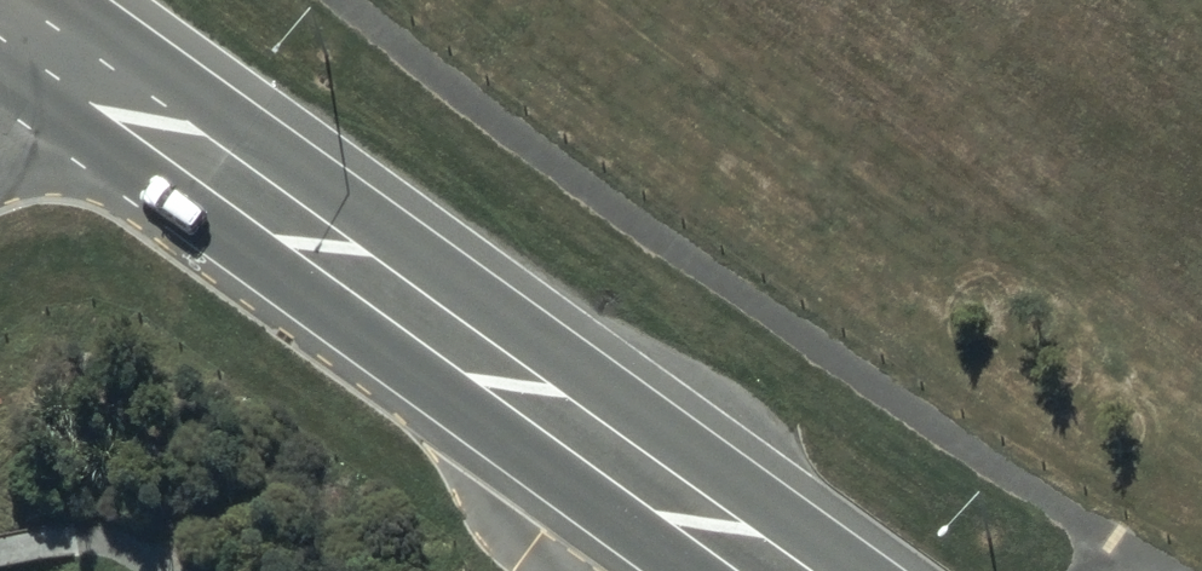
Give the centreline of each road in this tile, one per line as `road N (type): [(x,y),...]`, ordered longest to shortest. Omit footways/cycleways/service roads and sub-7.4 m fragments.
road 1 (secondary): [(66,0),(858,570)]
road 2 (secondary): [(696,570),(0,69)]

